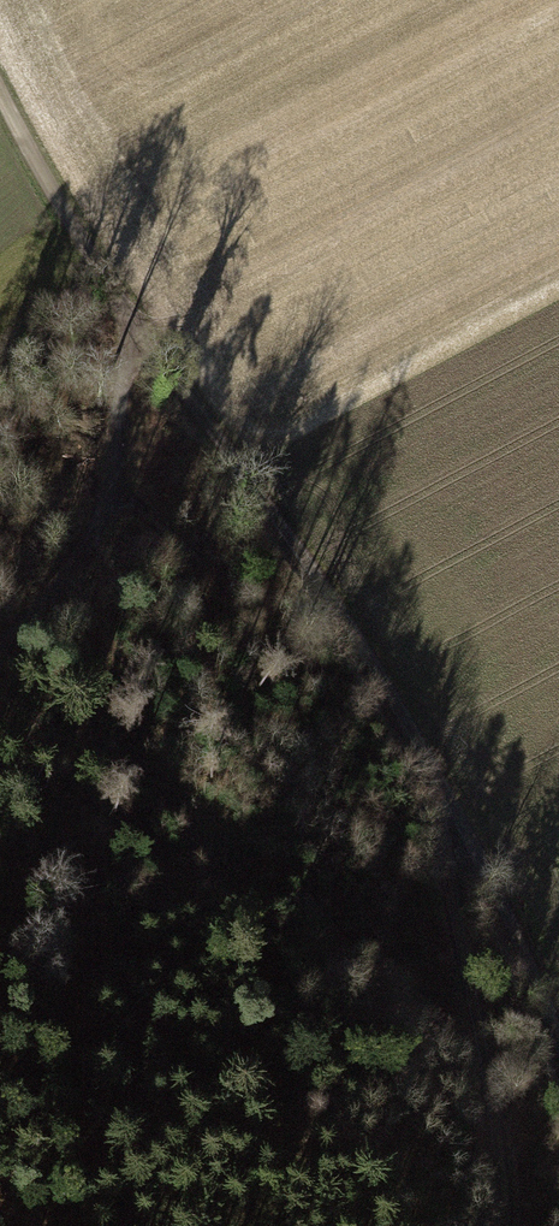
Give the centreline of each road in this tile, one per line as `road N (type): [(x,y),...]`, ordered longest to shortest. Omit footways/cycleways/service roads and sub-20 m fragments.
road 1 (track): [(558,1040),(420,741),(287,534),(114,293),(0,107)]
road 2 (track): [(420,741),(504,1225)]
road 3 (track): [(114,293),(118,427),(100,503),(73,570),(0,658)]

